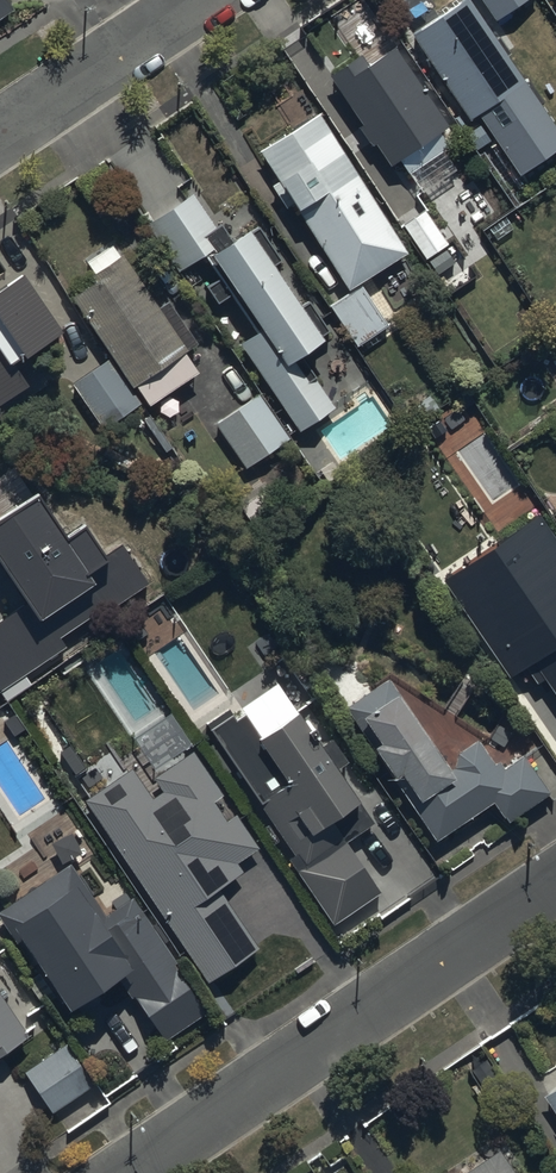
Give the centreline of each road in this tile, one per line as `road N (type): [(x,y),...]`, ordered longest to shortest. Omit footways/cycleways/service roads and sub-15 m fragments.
road 1 (residential): [(132,1172),(555,886)]
road 2 (residential): [(0,144),(211,0)]

